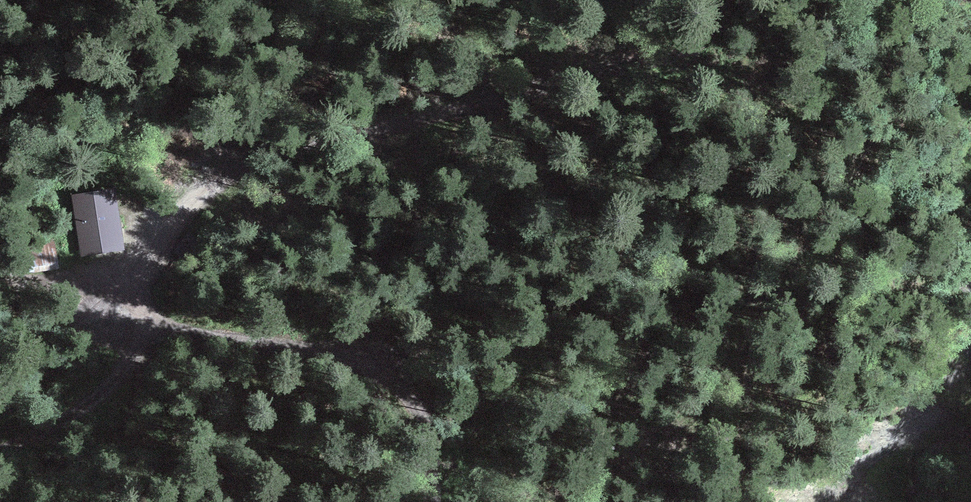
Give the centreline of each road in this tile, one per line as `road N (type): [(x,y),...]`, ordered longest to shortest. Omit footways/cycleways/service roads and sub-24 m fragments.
road 1 (track): [(0,450),(52,428),(118,377),(135,348),(140,283),(172,228),(230,173),(264,158),(508,102),(686,46),(738,0)]
road 2 (track): [(970,151),(941,89),(911,72),(868,213),(816,260),(781,233),(727,132),(741,67),(770,19),(760,0)]
road 3 (track): [(79,310),(140,283),(164,316),(188,328),(318,349),(400,379),(422,403),(430,438),(429,501)]
road 4 (track): [(135,348),(139,401),(100,447),(0,492)]

